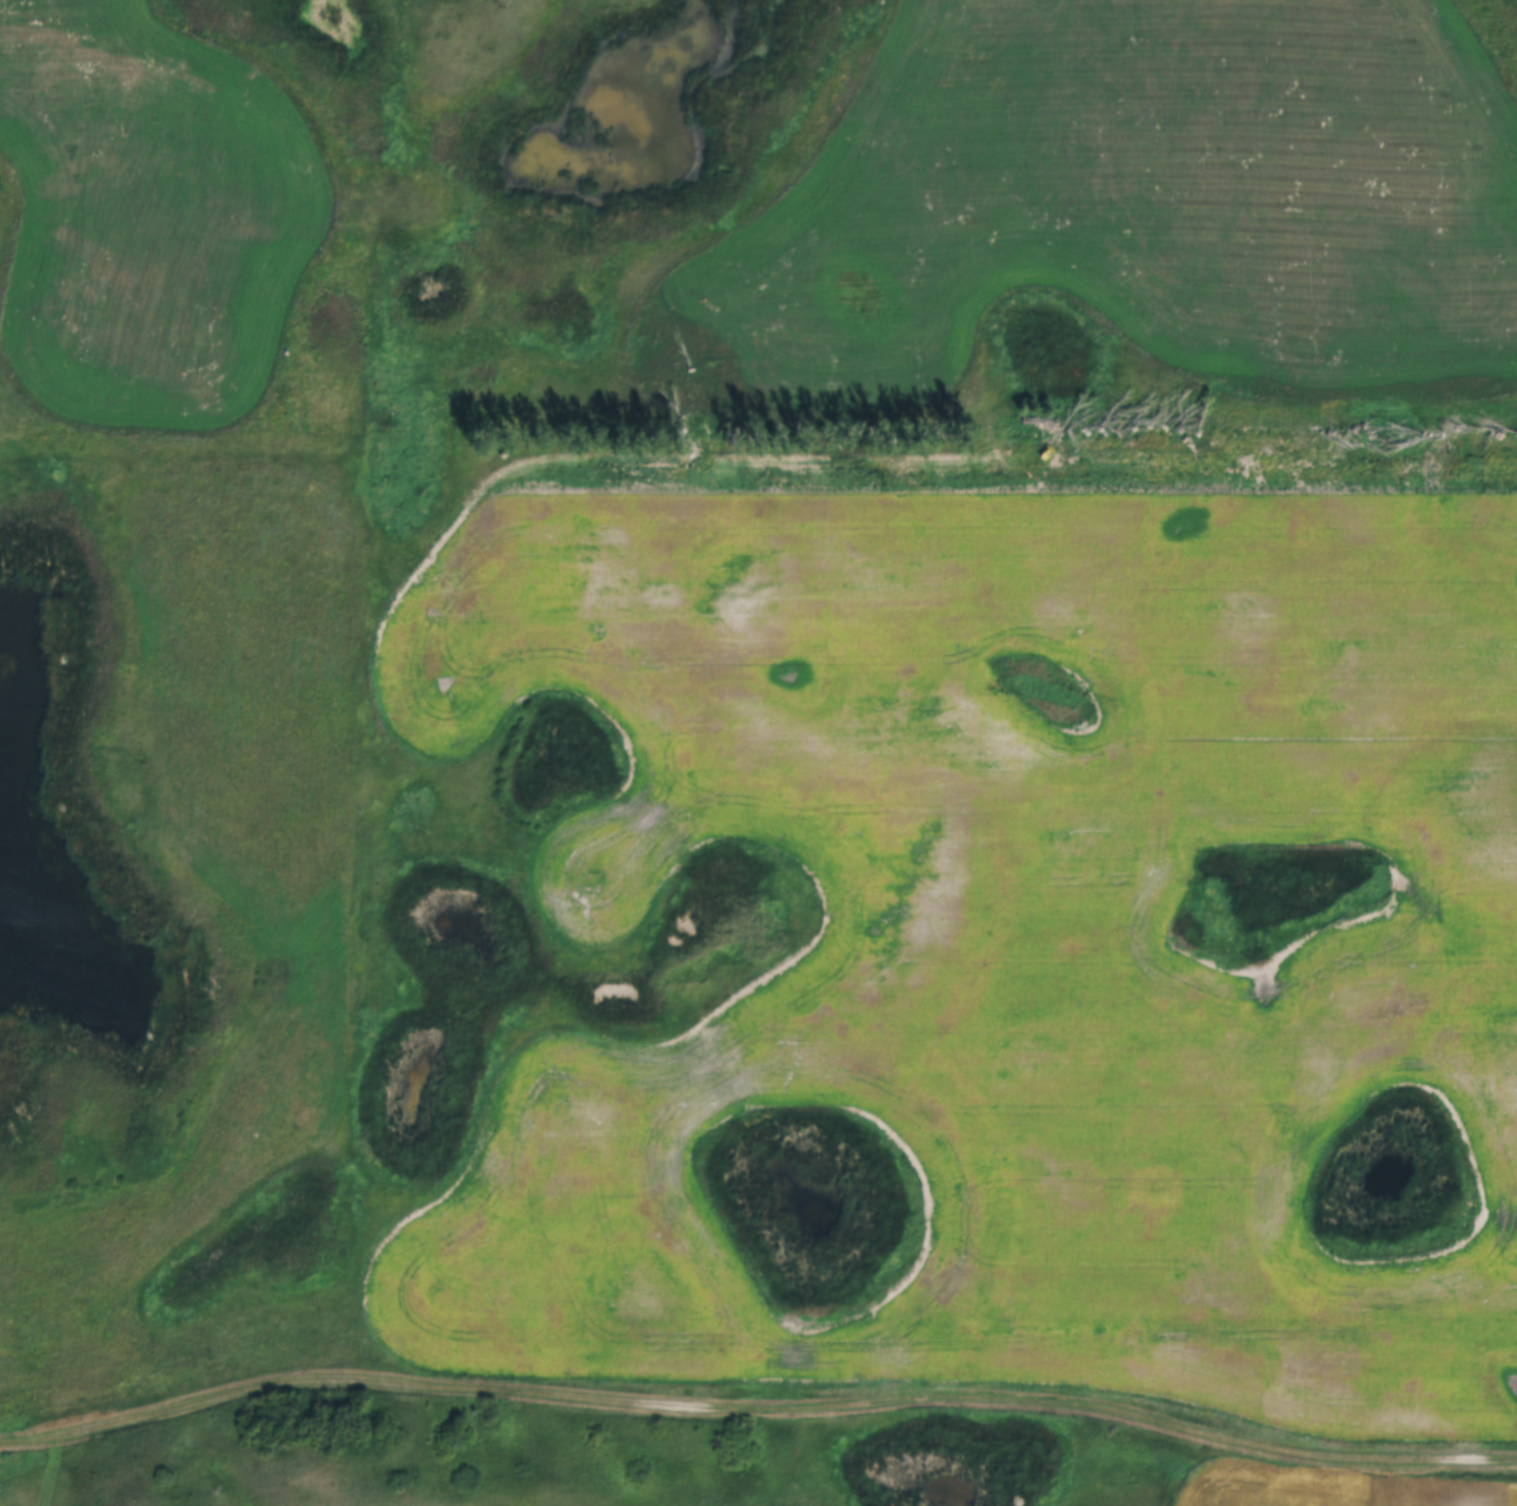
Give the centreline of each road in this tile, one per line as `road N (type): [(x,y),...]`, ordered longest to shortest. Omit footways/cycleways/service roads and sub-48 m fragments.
road 1 (track): [(0,1438),(86,1428),(280,1379),(361,1376),(674,1404),(818,1406),(1030,1390),(1337,1453),(1516,1454)]

